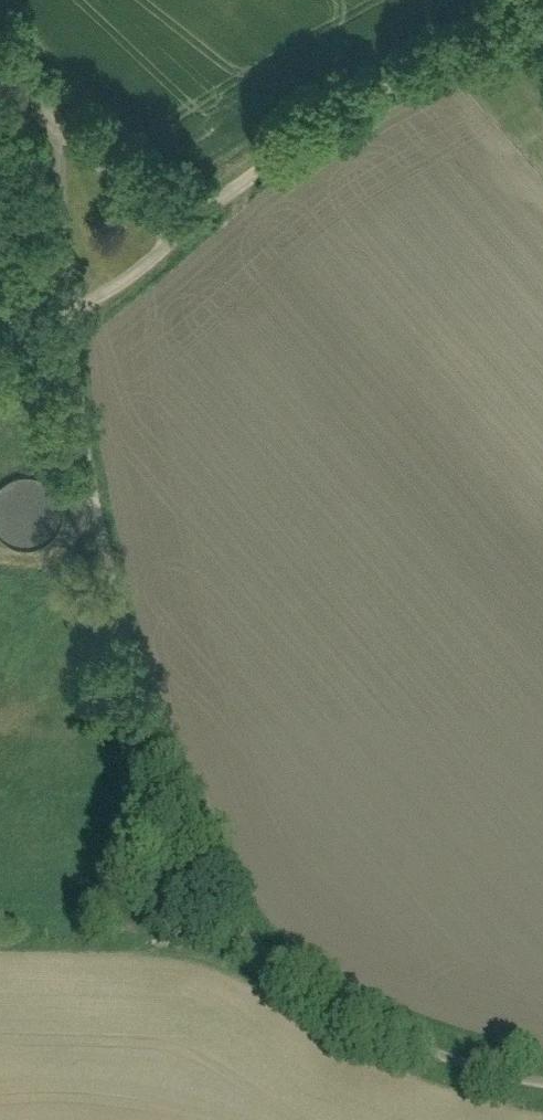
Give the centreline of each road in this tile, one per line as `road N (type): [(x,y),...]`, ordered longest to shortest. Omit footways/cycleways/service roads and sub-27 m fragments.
road 1 (residential): [(542,1081),(497,1075),(411,1045),(325,993),(228,869),(150,722),(114,612),(90,493),(96,300),(140,203)]

